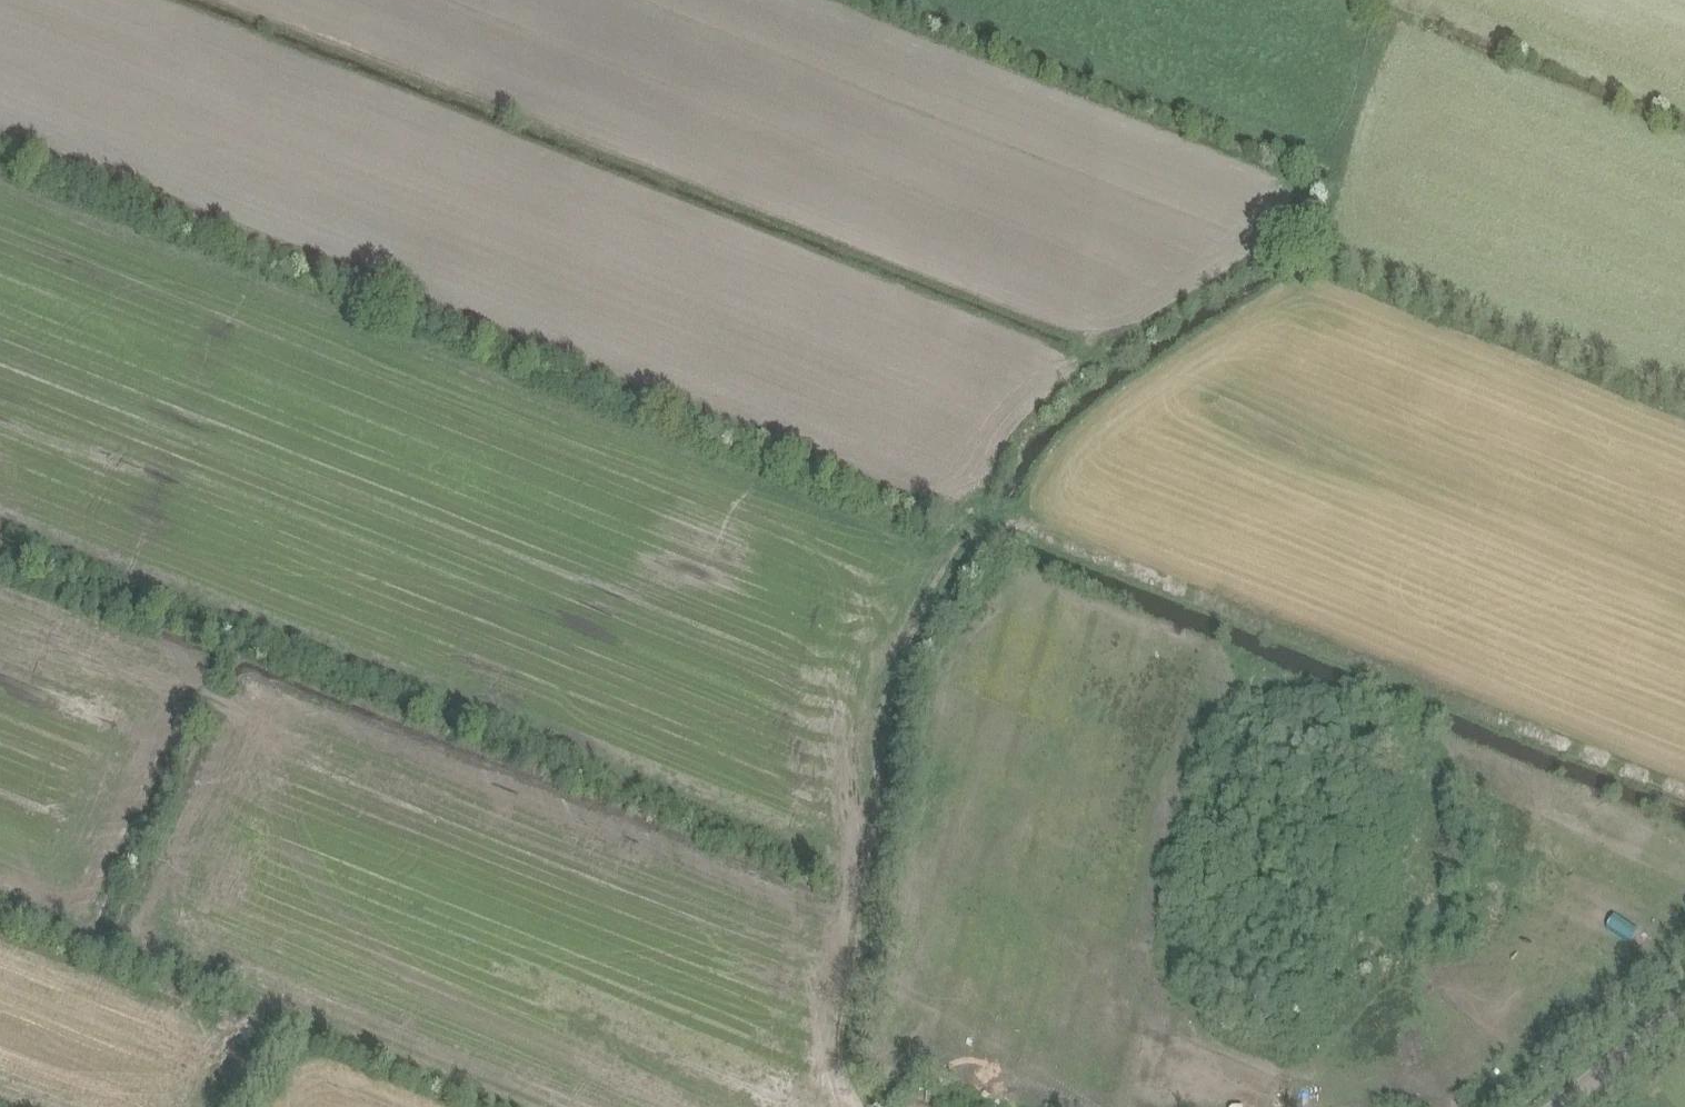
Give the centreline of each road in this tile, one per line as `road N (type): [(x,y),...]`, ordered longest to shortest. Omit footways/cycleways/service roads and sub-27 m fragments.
road 1 (tertiary): [(1558,1106),(1684,1005)]

